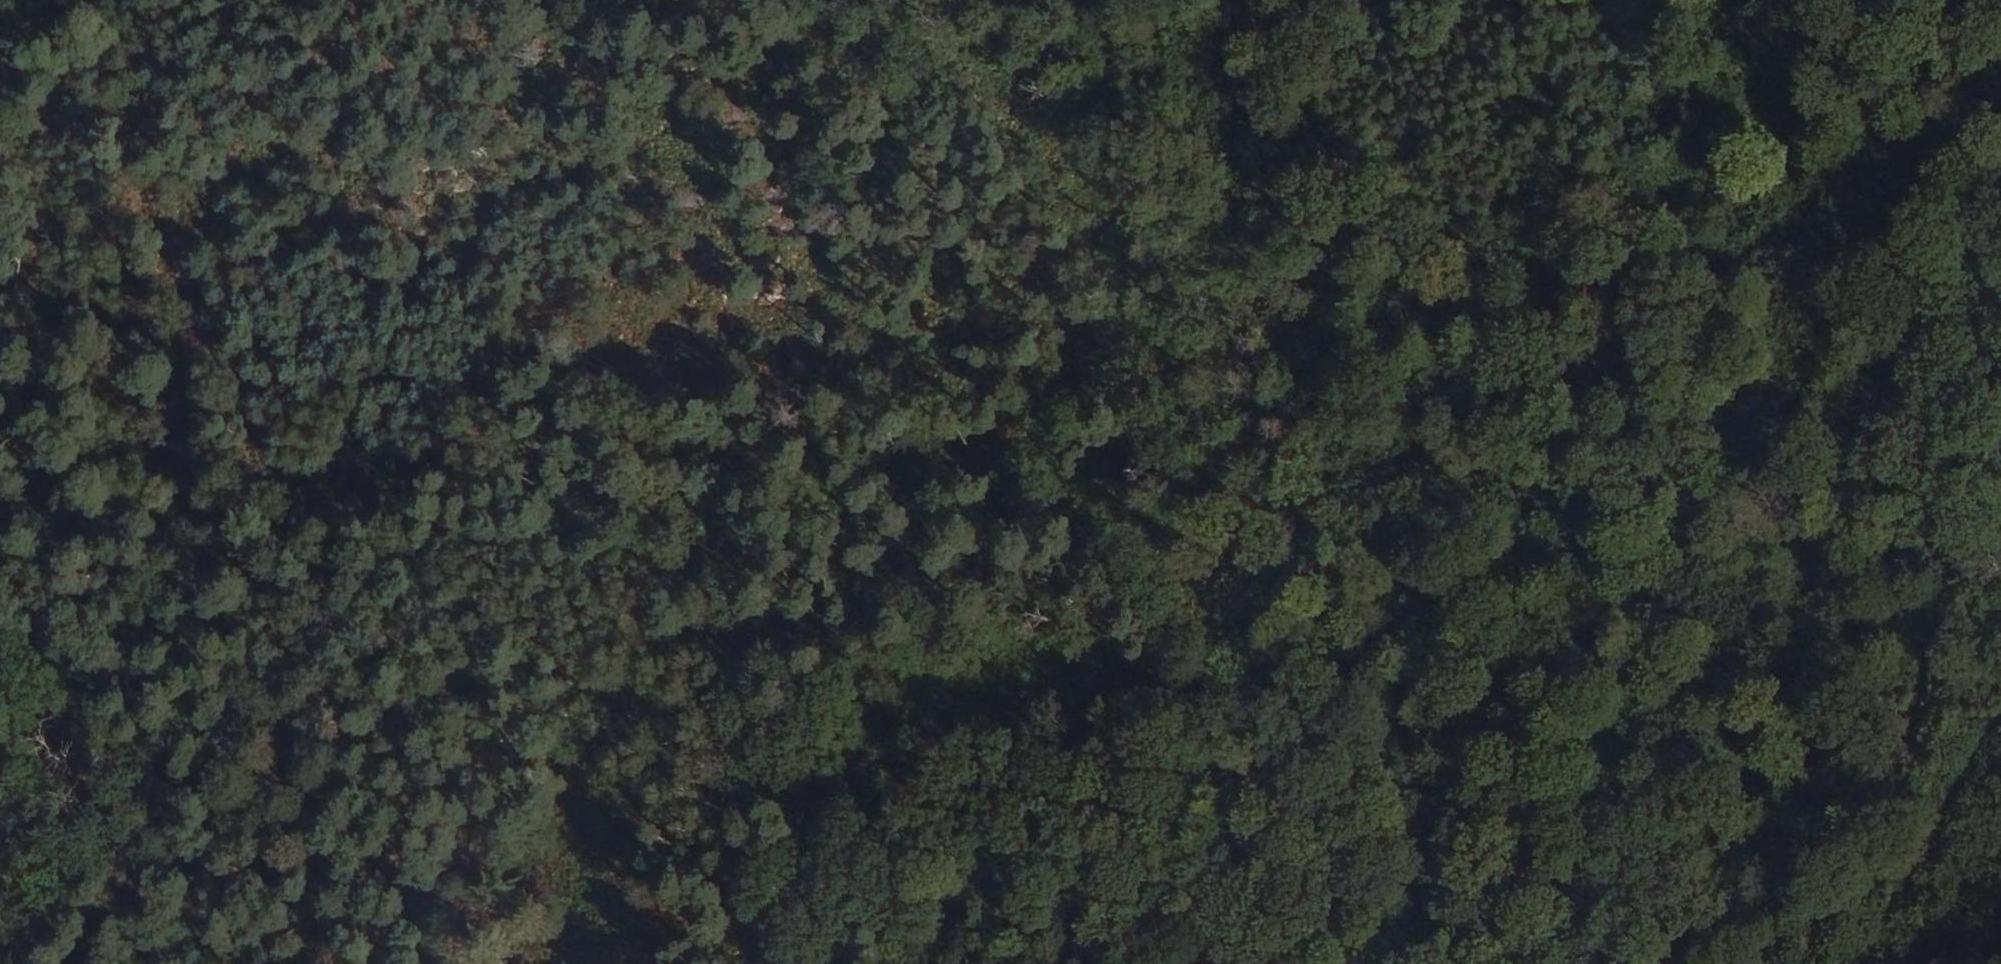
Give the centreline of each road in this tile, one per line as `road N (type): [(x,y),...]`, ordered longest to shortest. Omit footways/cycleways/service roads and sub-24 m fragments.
road 1 (track): [(869,0),(1417,963)]
road 2 (track): [(1851,963),(1969,730),(2000,701)]

